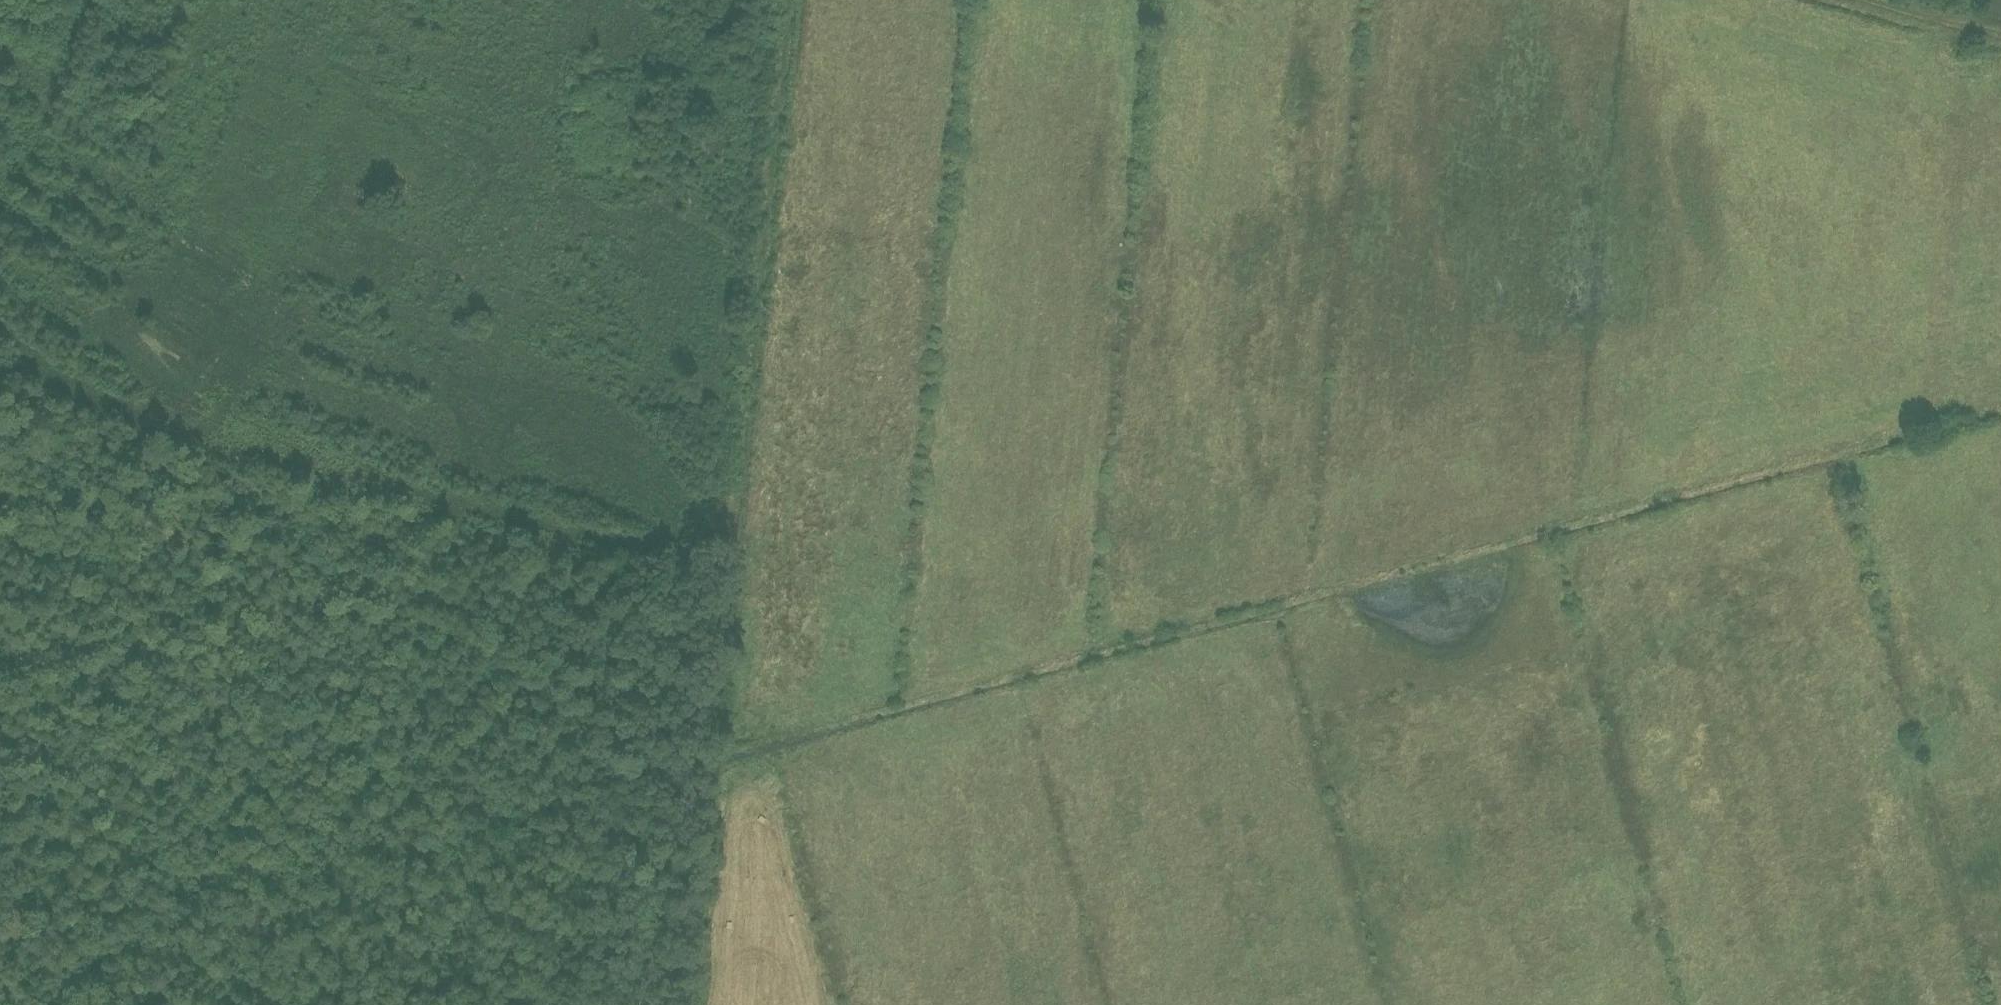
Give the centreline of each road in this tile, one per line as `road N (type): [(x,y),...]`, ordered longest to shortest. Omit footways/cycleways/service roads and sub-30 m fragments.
road 1 (track): [(1881,0),(2000,32)]

